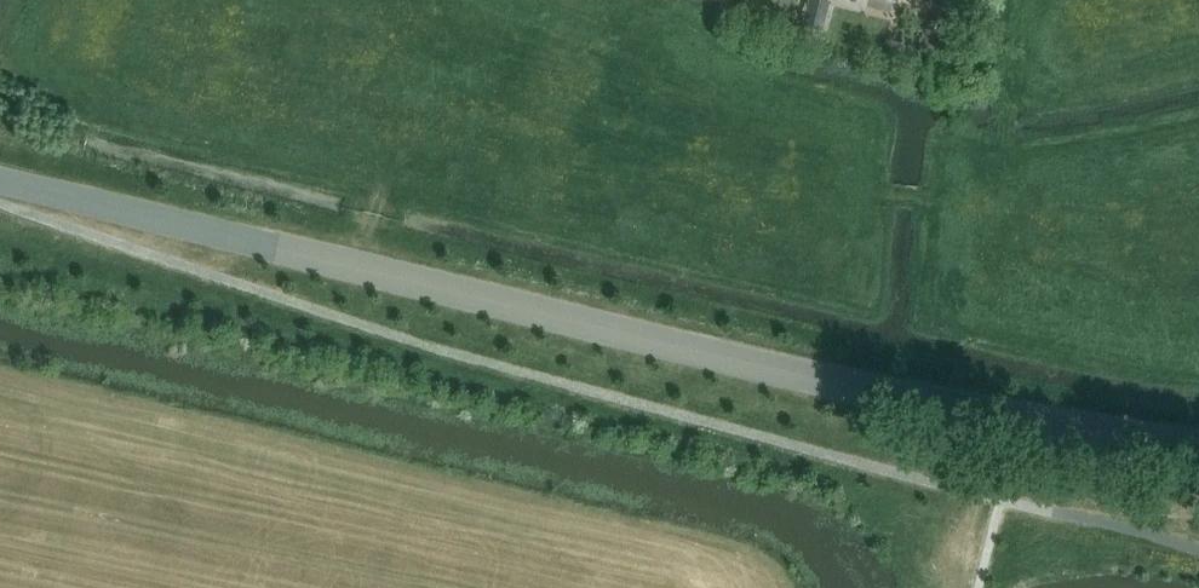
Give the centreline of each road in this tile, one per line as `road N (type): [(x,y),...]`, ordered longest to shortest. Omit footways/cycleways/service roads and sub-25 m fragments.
road 1 (tertiary): [(1198,442),(848,384),(0,180)]

